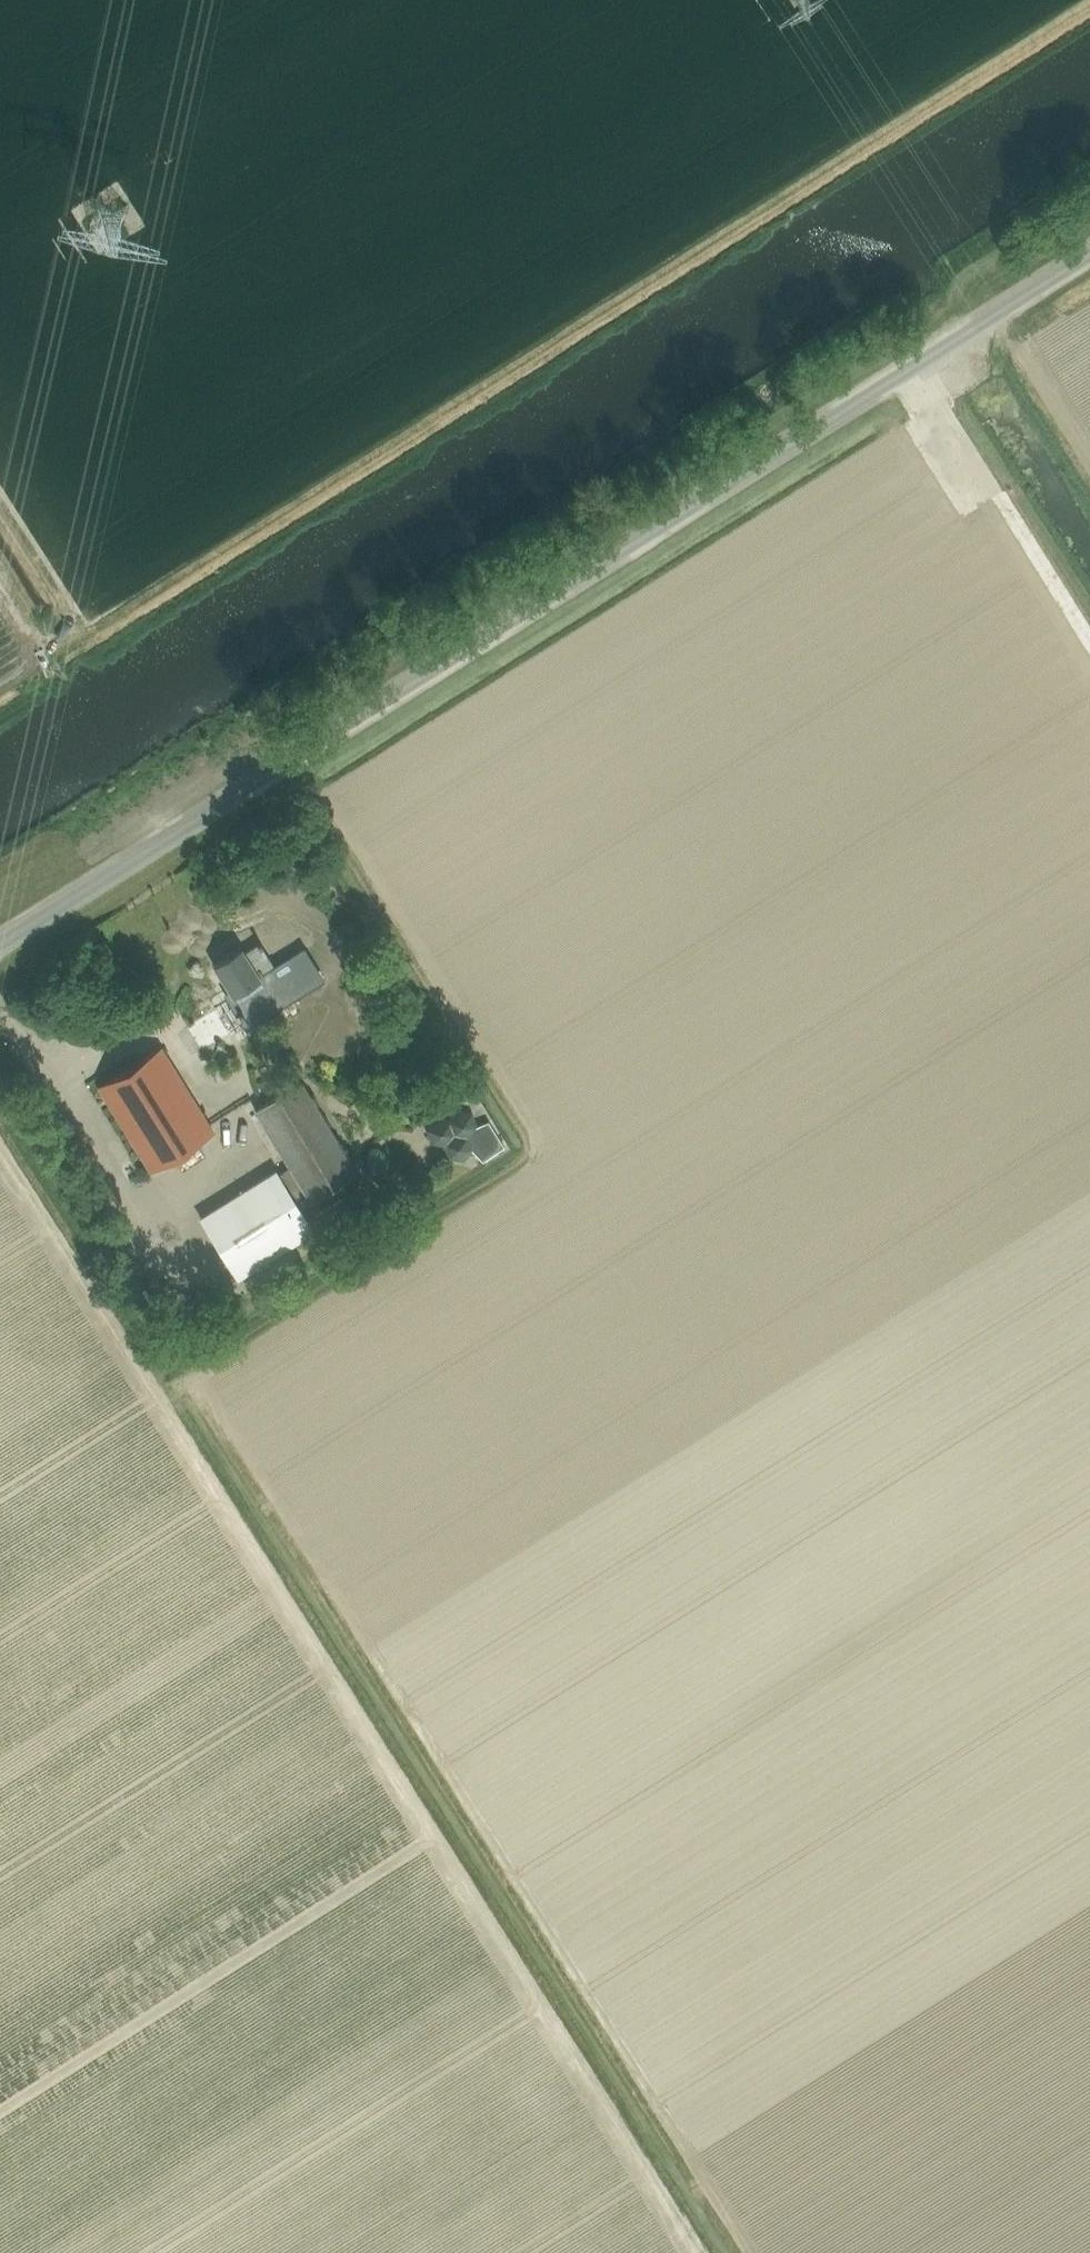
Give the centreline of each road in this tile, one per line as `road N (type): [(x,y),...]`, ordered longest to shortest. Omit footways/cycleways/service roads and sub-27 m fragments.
road 1 (unclassified): [(0,946),(1089,254)]
road 2 (track): [(1089,644),(914,365)]

